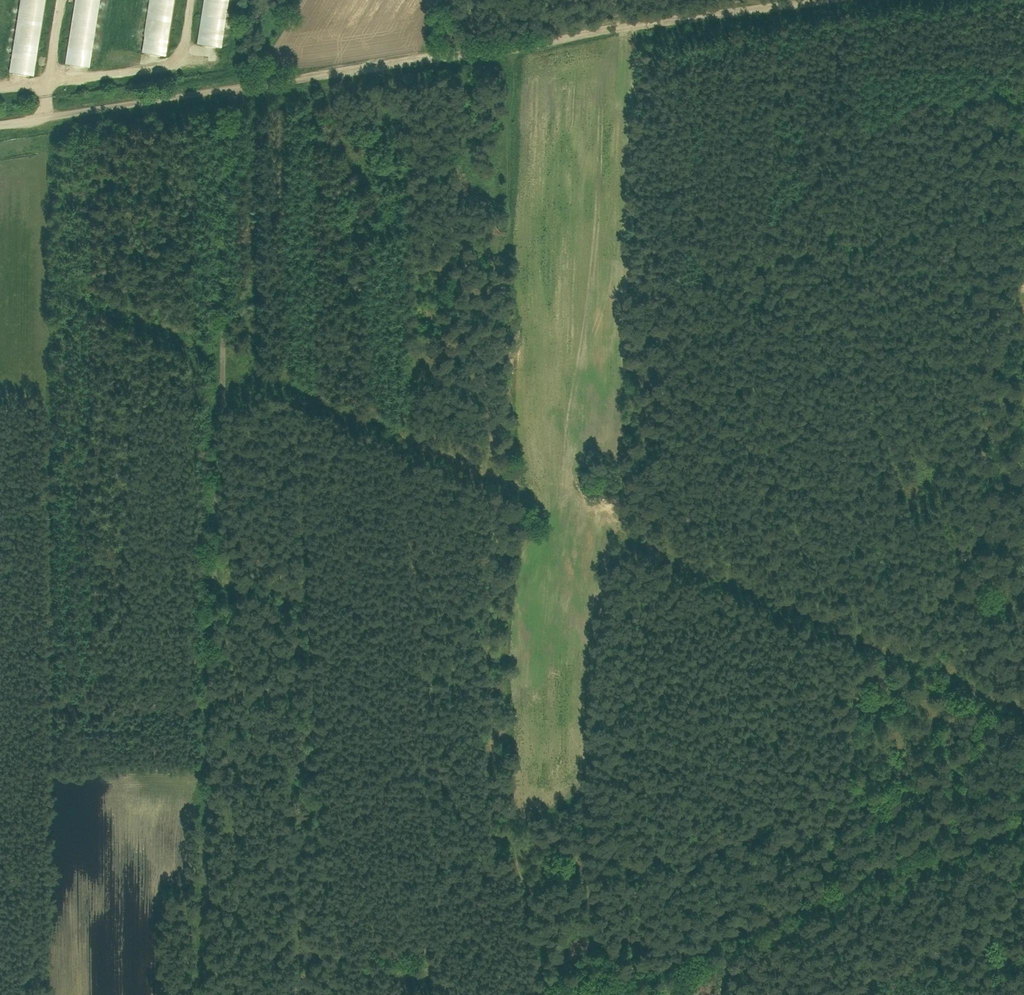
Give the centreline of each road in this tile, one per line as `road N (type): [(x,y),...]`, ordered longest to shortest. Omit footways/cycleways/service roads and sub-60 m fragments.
road 1 (track): [(282,0),(250,86),(216,306),(192,994)]
road 2 (unclassified): [(0,125),(805,0)]
road 3 (track): [(1023,820),(595,994)]

